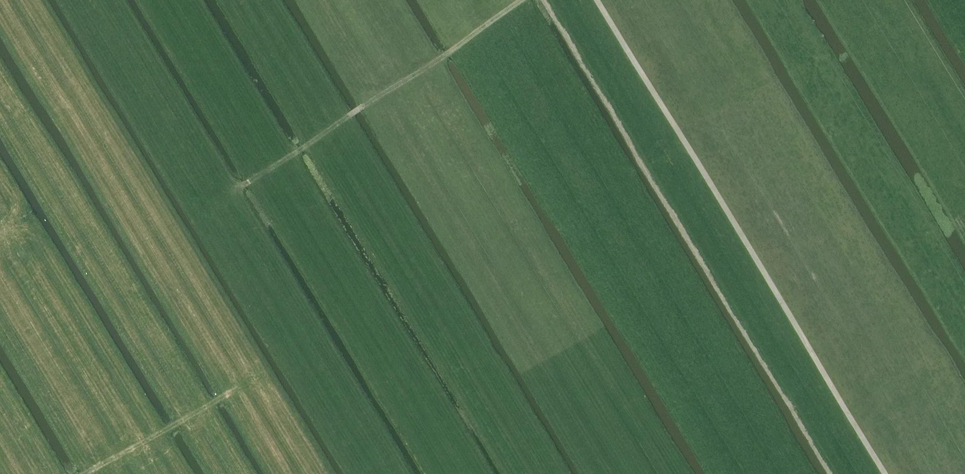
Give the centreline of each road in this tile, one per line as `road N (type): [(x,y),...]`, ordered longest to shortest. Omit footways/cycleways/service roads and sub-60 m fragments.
road 1 (track): [(597,0),(886,473)]
road 2 (track): [(523,0),(234,191)]
road 3 (track): [(86,473),(228,396)]

